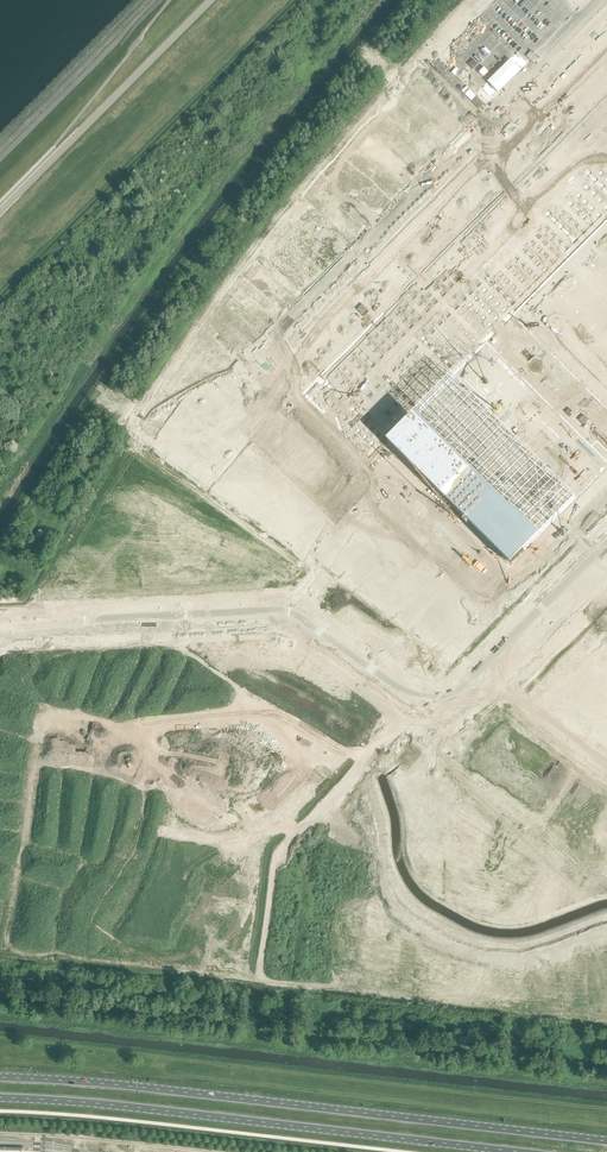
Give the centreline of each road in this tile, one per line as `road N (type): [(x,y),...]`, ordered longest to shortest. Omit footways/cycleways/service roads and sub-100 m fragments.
road 1 (unclassified): [(606,526),(455,680),(429,691),(293,604),(0,612)]
road 2 (unclassified): [(0,635),(276,621),(414,710),(436,715),(466,698),(606,555)]
road 3 (primary): [(606,1141),(0,1077)]
road 4 (primary): [(0,1097),(519,1151)]
road 5 (tertiary): [(0,213),(210,0)]

